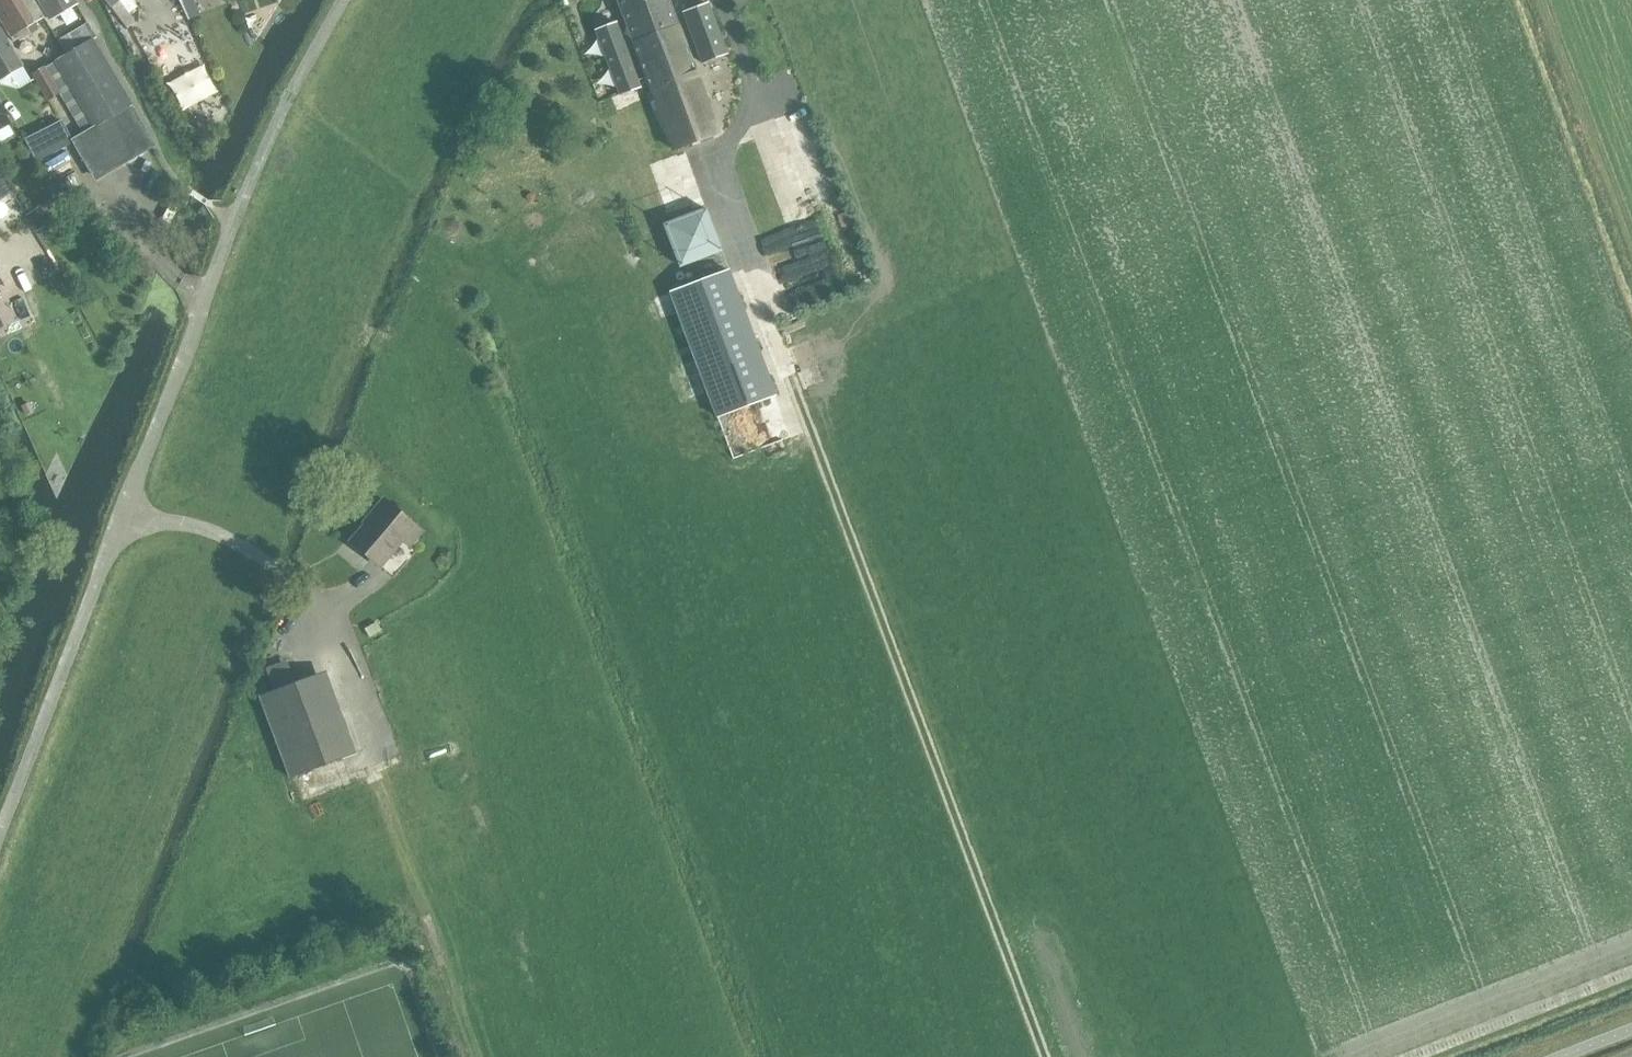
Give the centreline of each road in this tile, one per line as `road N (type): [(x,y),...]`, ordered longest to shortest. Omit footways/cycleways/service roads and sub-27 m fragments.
road 1 (track): [(752,273),(1045,1056)]
road 2 (residential): [(232,224),(0,834)]
road 3 (residential): [(232,224),(343,0)]
road 4 (track): [(1408,1056),(1631,971)]

